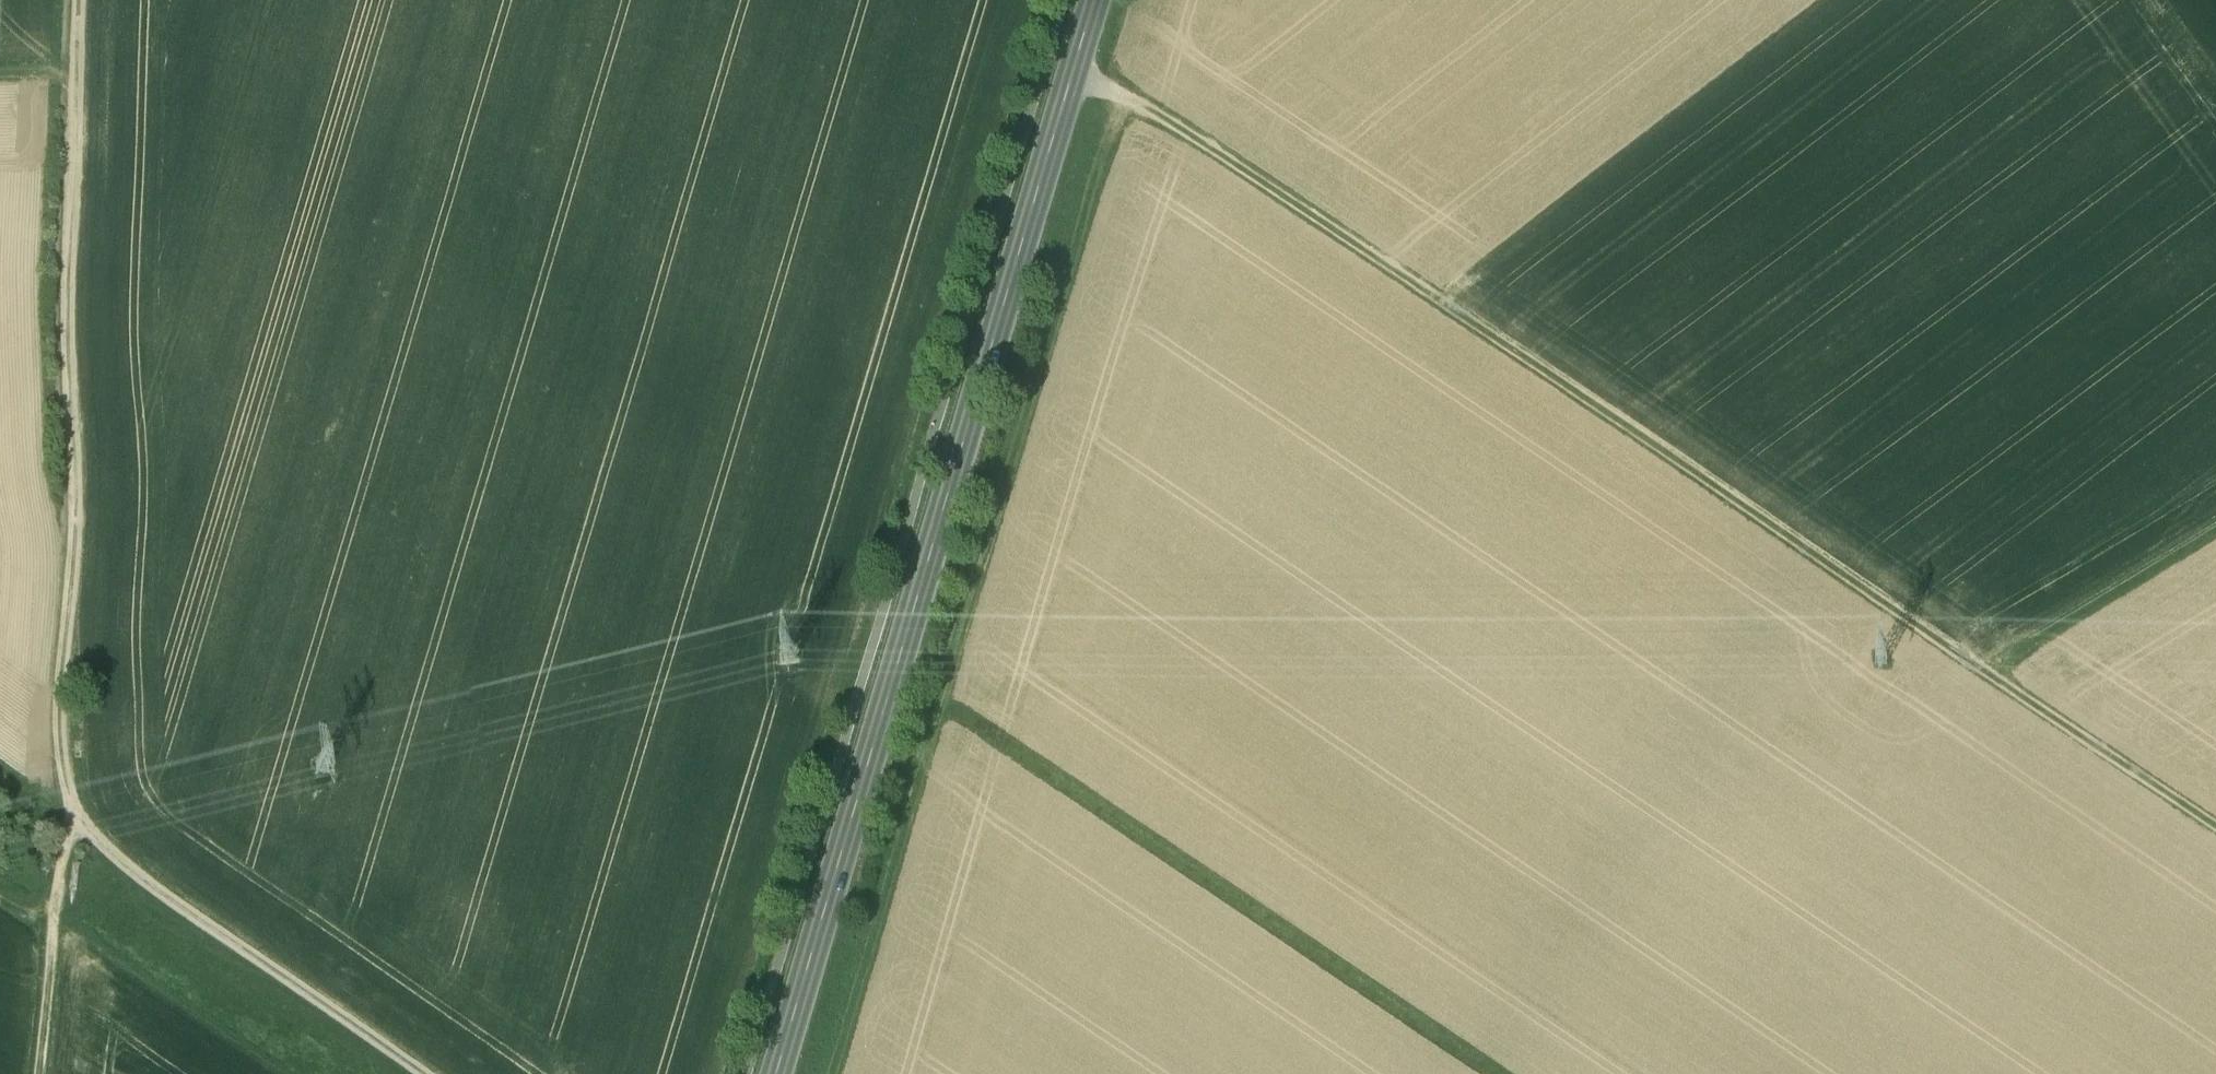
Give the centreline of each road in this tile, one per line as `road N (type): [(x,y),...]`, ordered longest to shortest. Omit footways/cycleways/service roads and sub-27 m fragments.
road 1 (track): [(2215,826),(1194,137),(1140,105),(1043,67)]
road 2 (primary): [(777,1073),(1095,0)]
road 3 (track): [(70,816),(58,734),(76,464),(68,337),(78,0)]
road 4 (track): [(422,1073),(146,883),(70,816)]
road 5 (track): [(1979,668),(2215,524)]
road 6 (track): [(39,1073),(70,816)]

